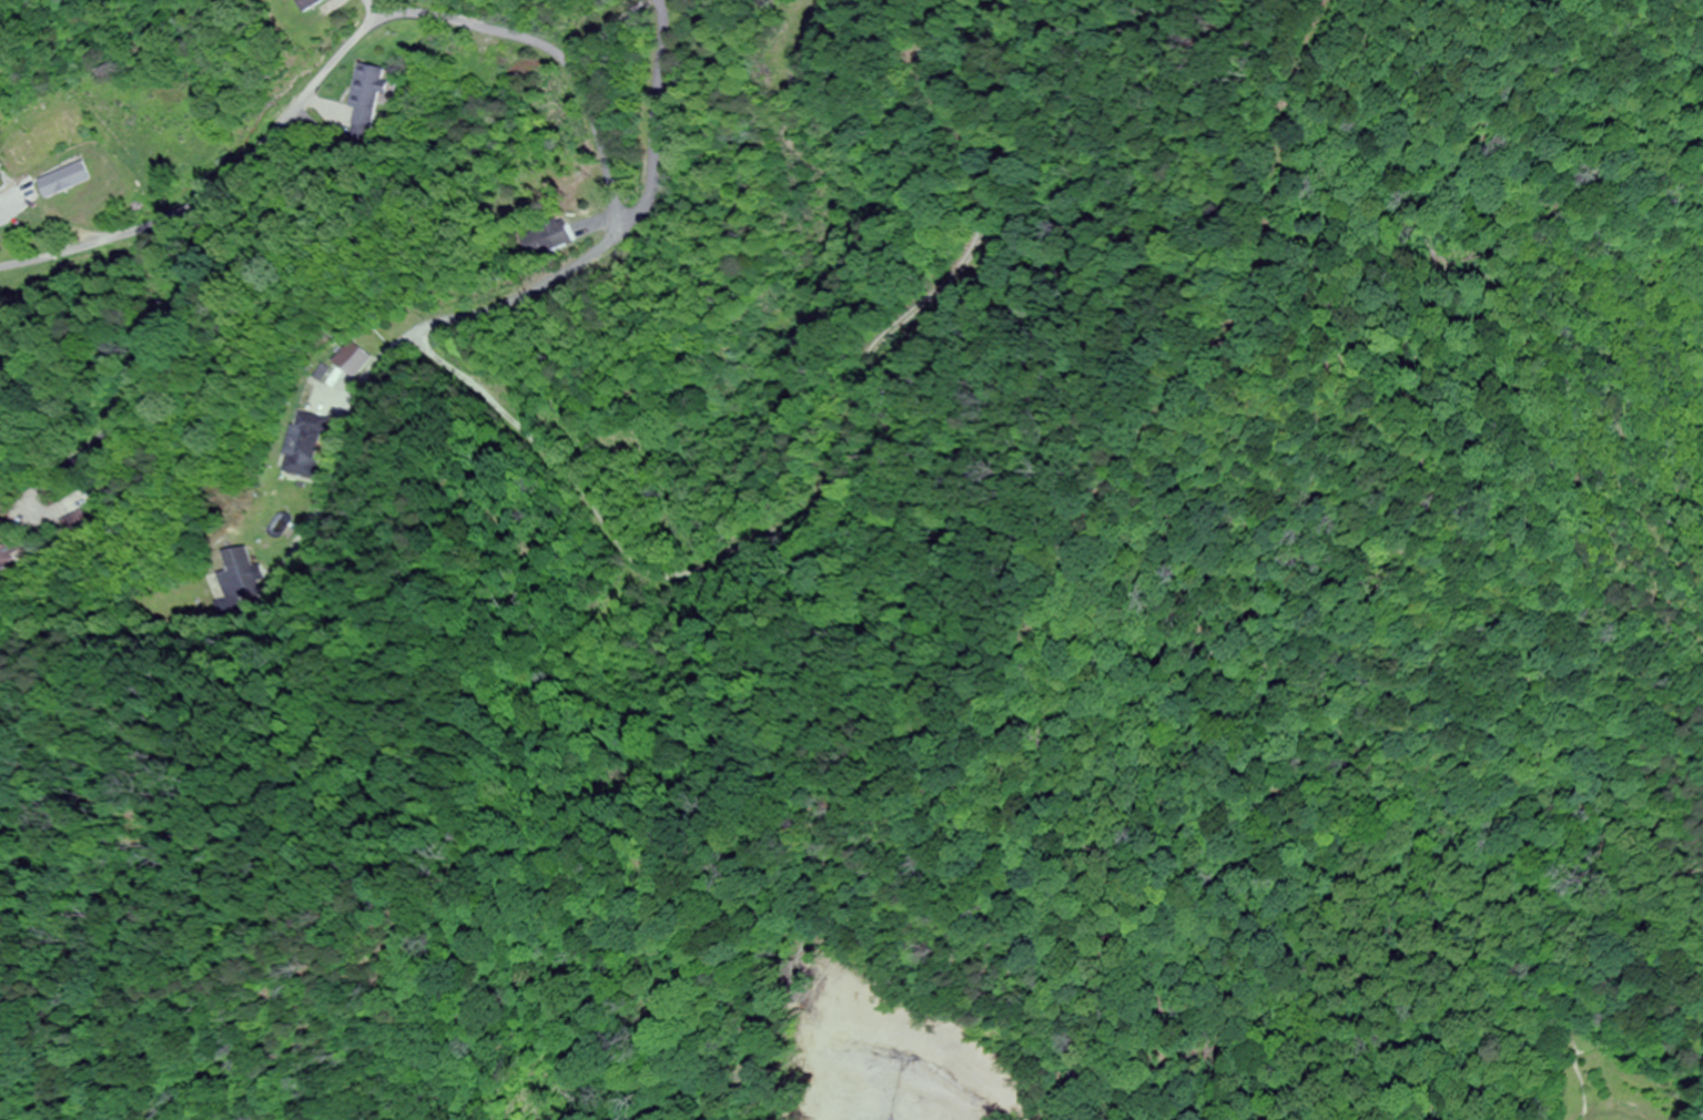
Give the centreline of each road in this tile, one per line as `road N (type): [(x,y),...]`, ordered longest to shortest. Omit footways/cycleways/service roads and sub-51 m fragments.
road 1 (residential): [(656,454),(569,393),(497,386),(452,396),(394,378),(346,350),(0,283)]
road 2 (residential): [(373,33),(429,20),(544,48),(592,112),(616,222),(645,218),(663,89),(656,0)]
road 3 (residential): [(0,263),(174,218),(373,33)]
road 4 (residential): [(303,544),(259,584),(193,605),(0,628)]

